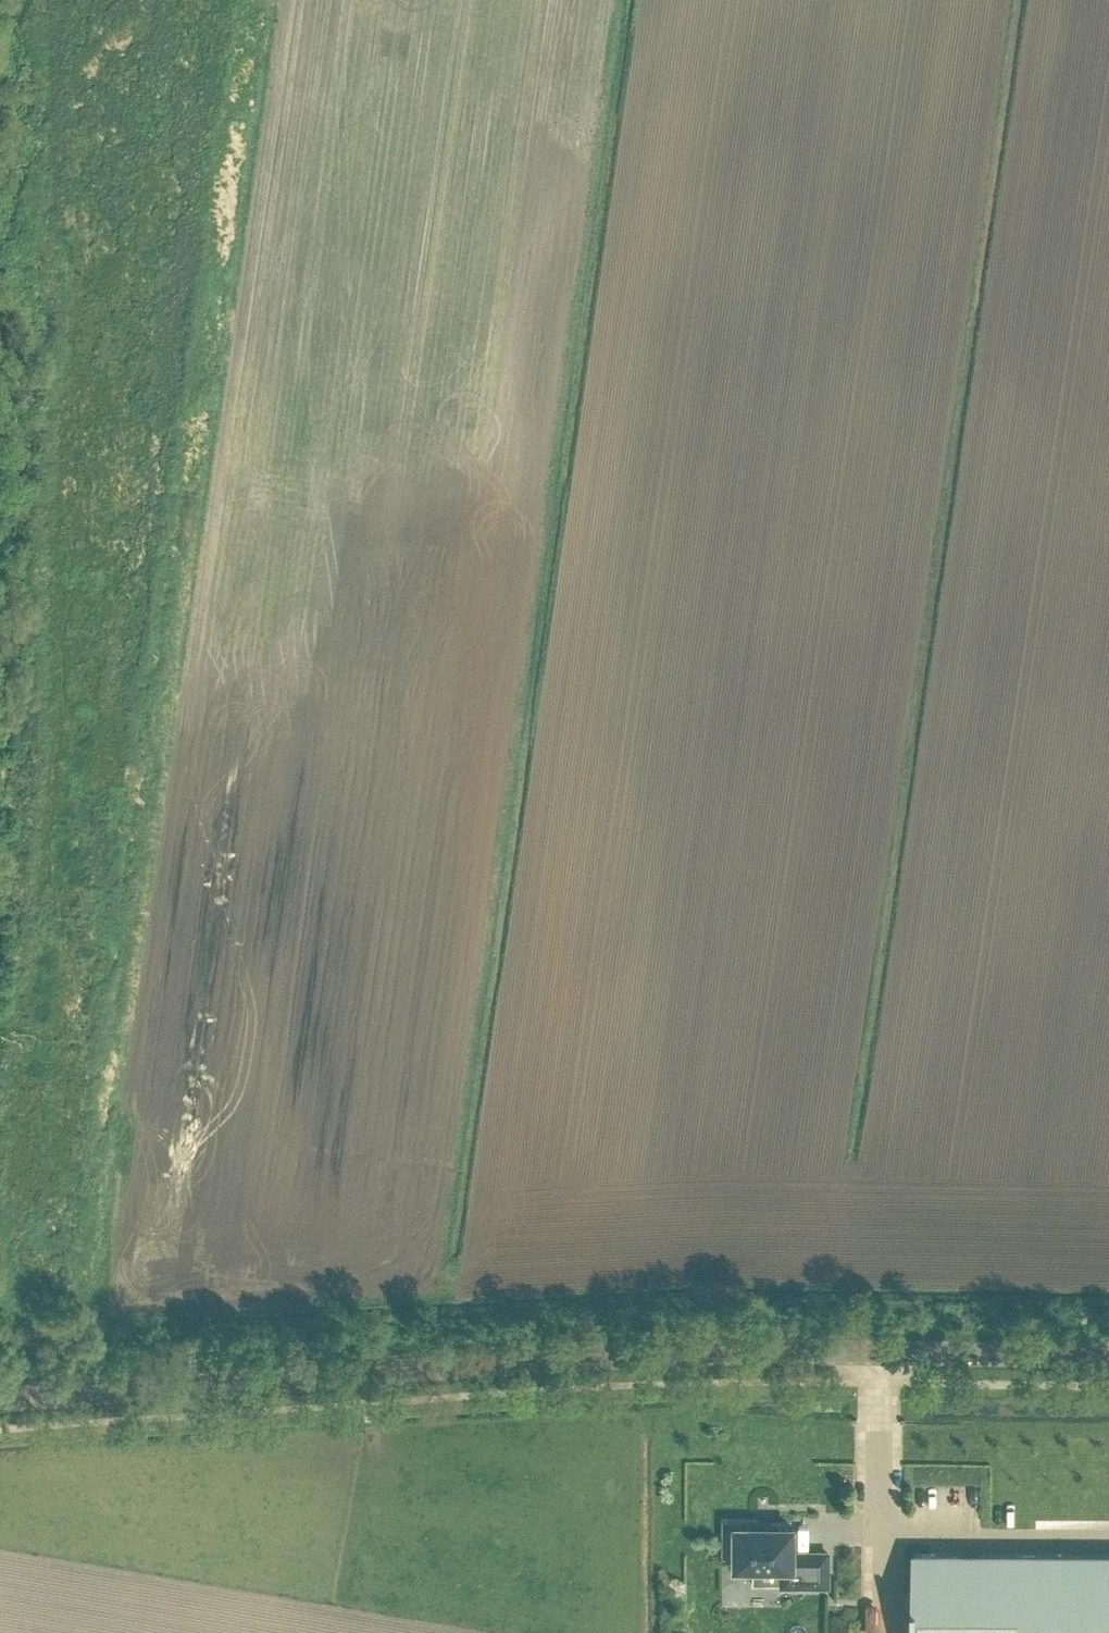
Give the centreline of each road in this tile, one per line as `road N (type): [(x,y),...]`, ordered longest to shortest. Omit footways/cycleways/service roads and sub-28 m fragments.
road 1 (tertiary): [(1108,1352),(628,1355),(0,1399)]

